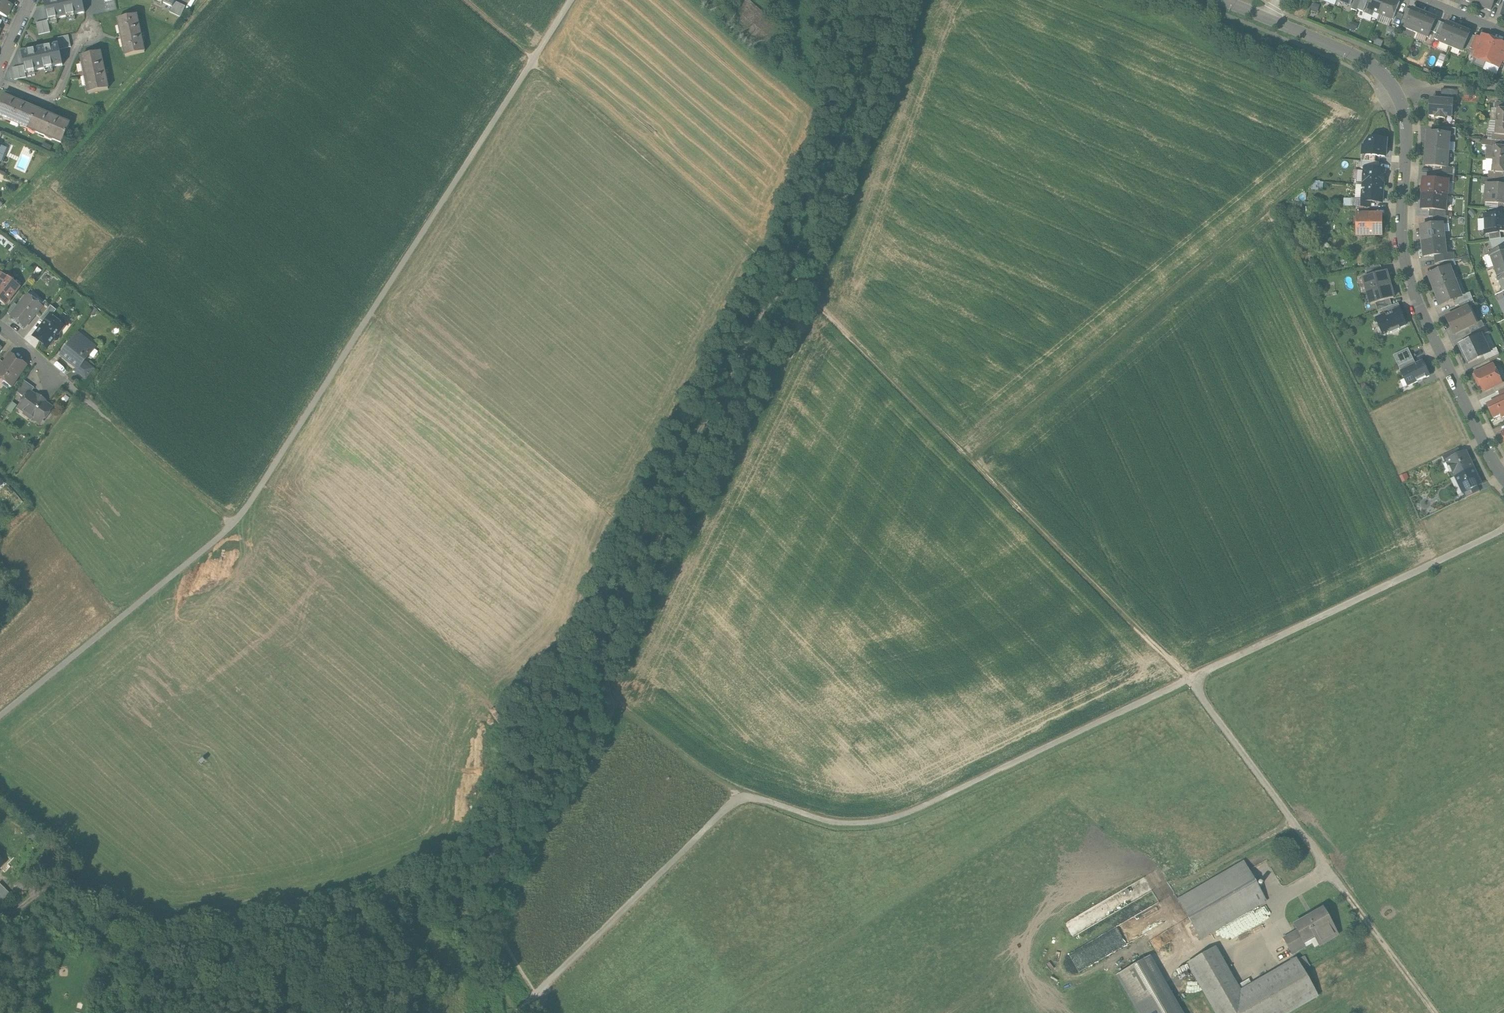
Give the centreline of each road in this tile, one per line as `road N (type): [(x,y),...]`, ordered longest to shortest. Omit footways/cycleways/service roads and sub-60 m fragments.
road 1 (track): [(536,991),(739,796),(833,823),(902,816),(1503,529)]
road 2 (track): [(571,0),(234,523),(0,717)]
road 3 (track): [(1190,680),(792,281),(533,59)]
road 4 (residential): [(1229,0),(1369,61),(1398,86),(1411,280),(1503,477)]
road 5 (track): [(968,457),(1358,136),(1398,86)]
road 6 (track): [(208,0),(0,216)]
road 7 (track): [(234,523),(61,379)]
road 8 (track): [(614,705),(739,796)]

